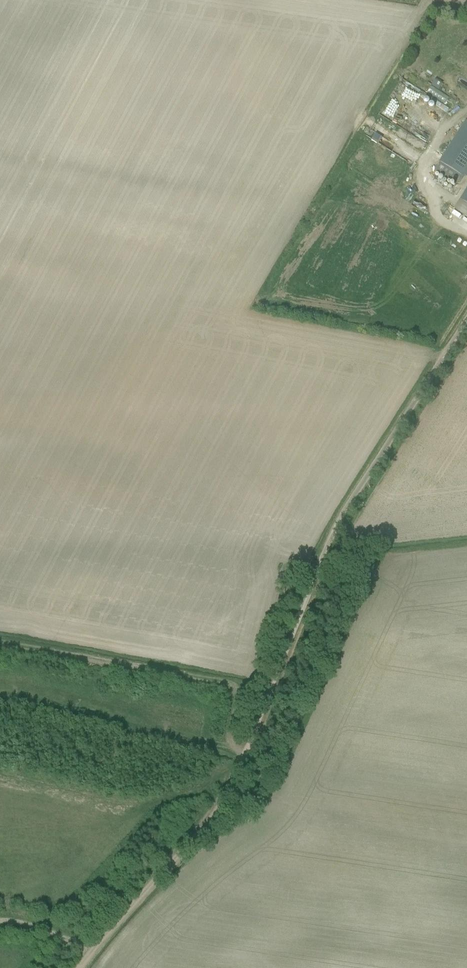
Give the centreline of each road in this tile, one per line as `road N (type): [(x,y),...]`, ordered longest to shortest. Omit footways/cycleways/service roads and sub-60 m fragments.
road 1 (track): [(241,763),(337,525),(466,320)]
road 2 (track): [(0,642),(235,687),(241,705),(228,737),(241,763)]
road 3 (track): [(90,947),(212,816),(241,763)]

